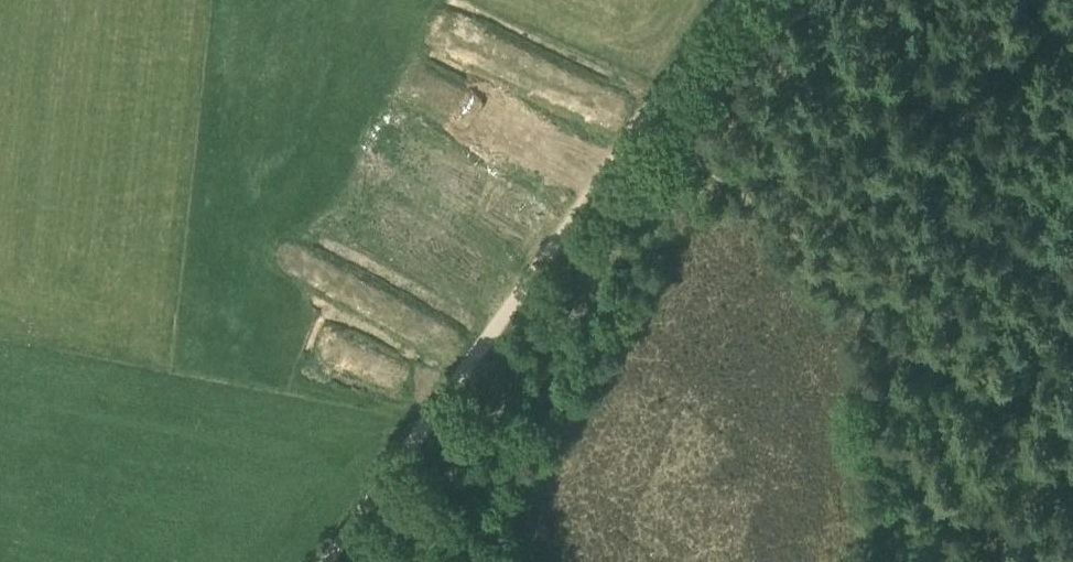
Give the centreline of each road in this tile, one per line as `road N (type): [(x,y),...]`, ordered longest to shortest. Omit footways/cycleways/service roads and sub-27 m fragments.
road 1 (track): [(474,357),(630,139)]
road 2 (track): [(321,561),(474,357)]
road 3 (track): [(630,139),(732,0)]

